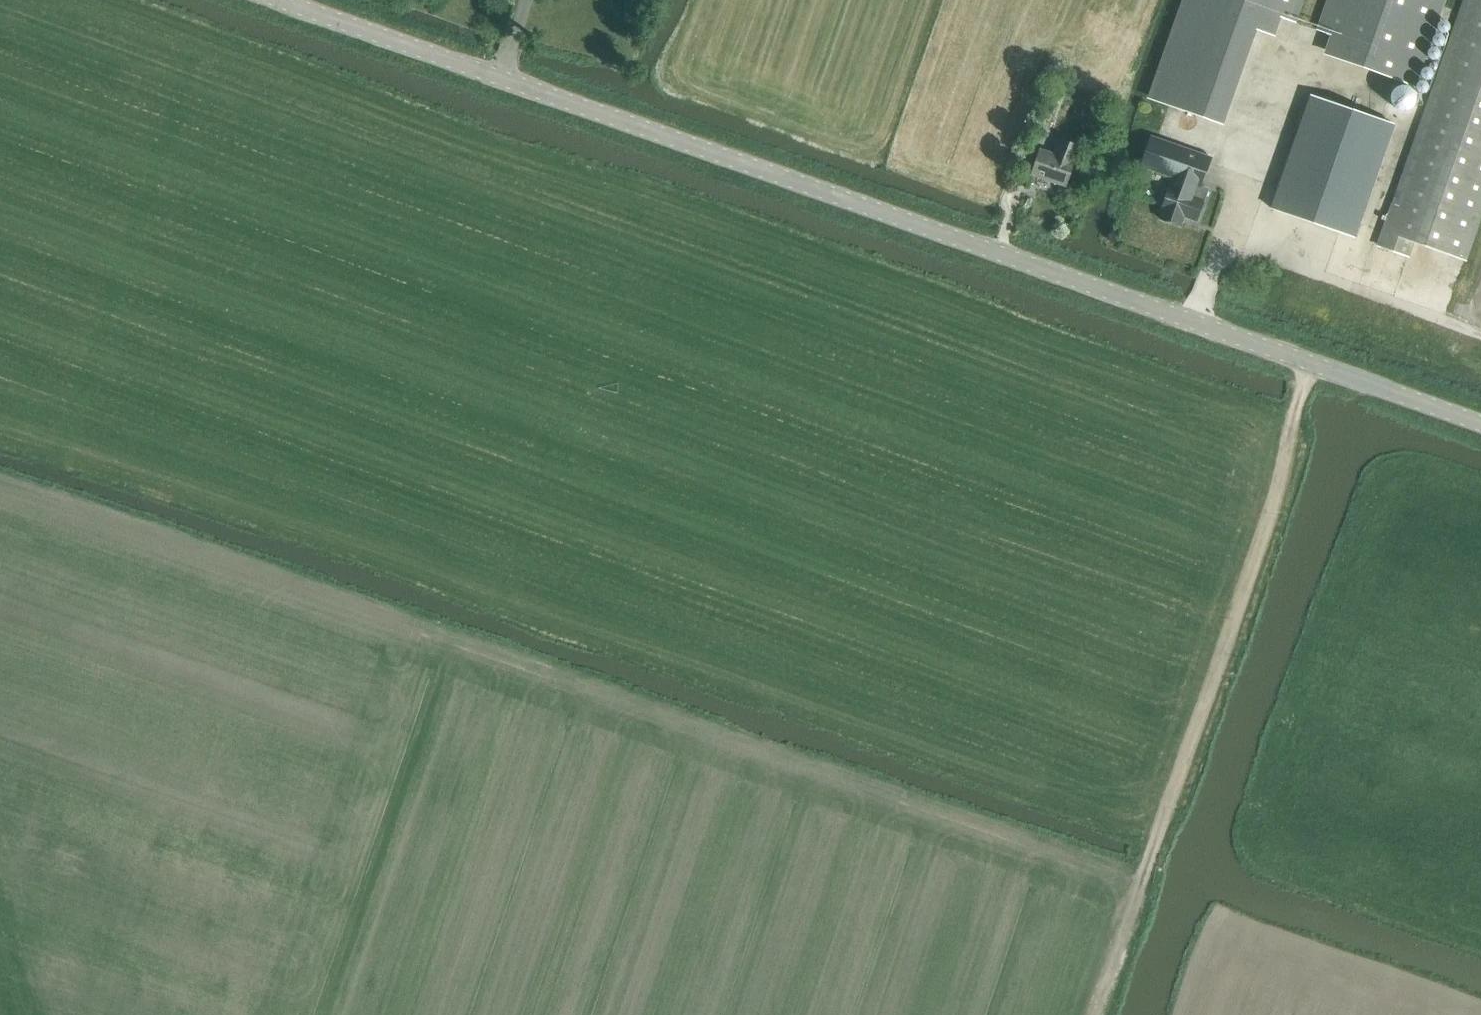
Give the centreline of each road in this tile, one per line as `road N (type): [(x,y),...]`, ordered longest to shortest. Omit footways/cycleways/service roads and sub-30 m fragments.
road 1 (tertiary): [(1480,425),(279,0)]

